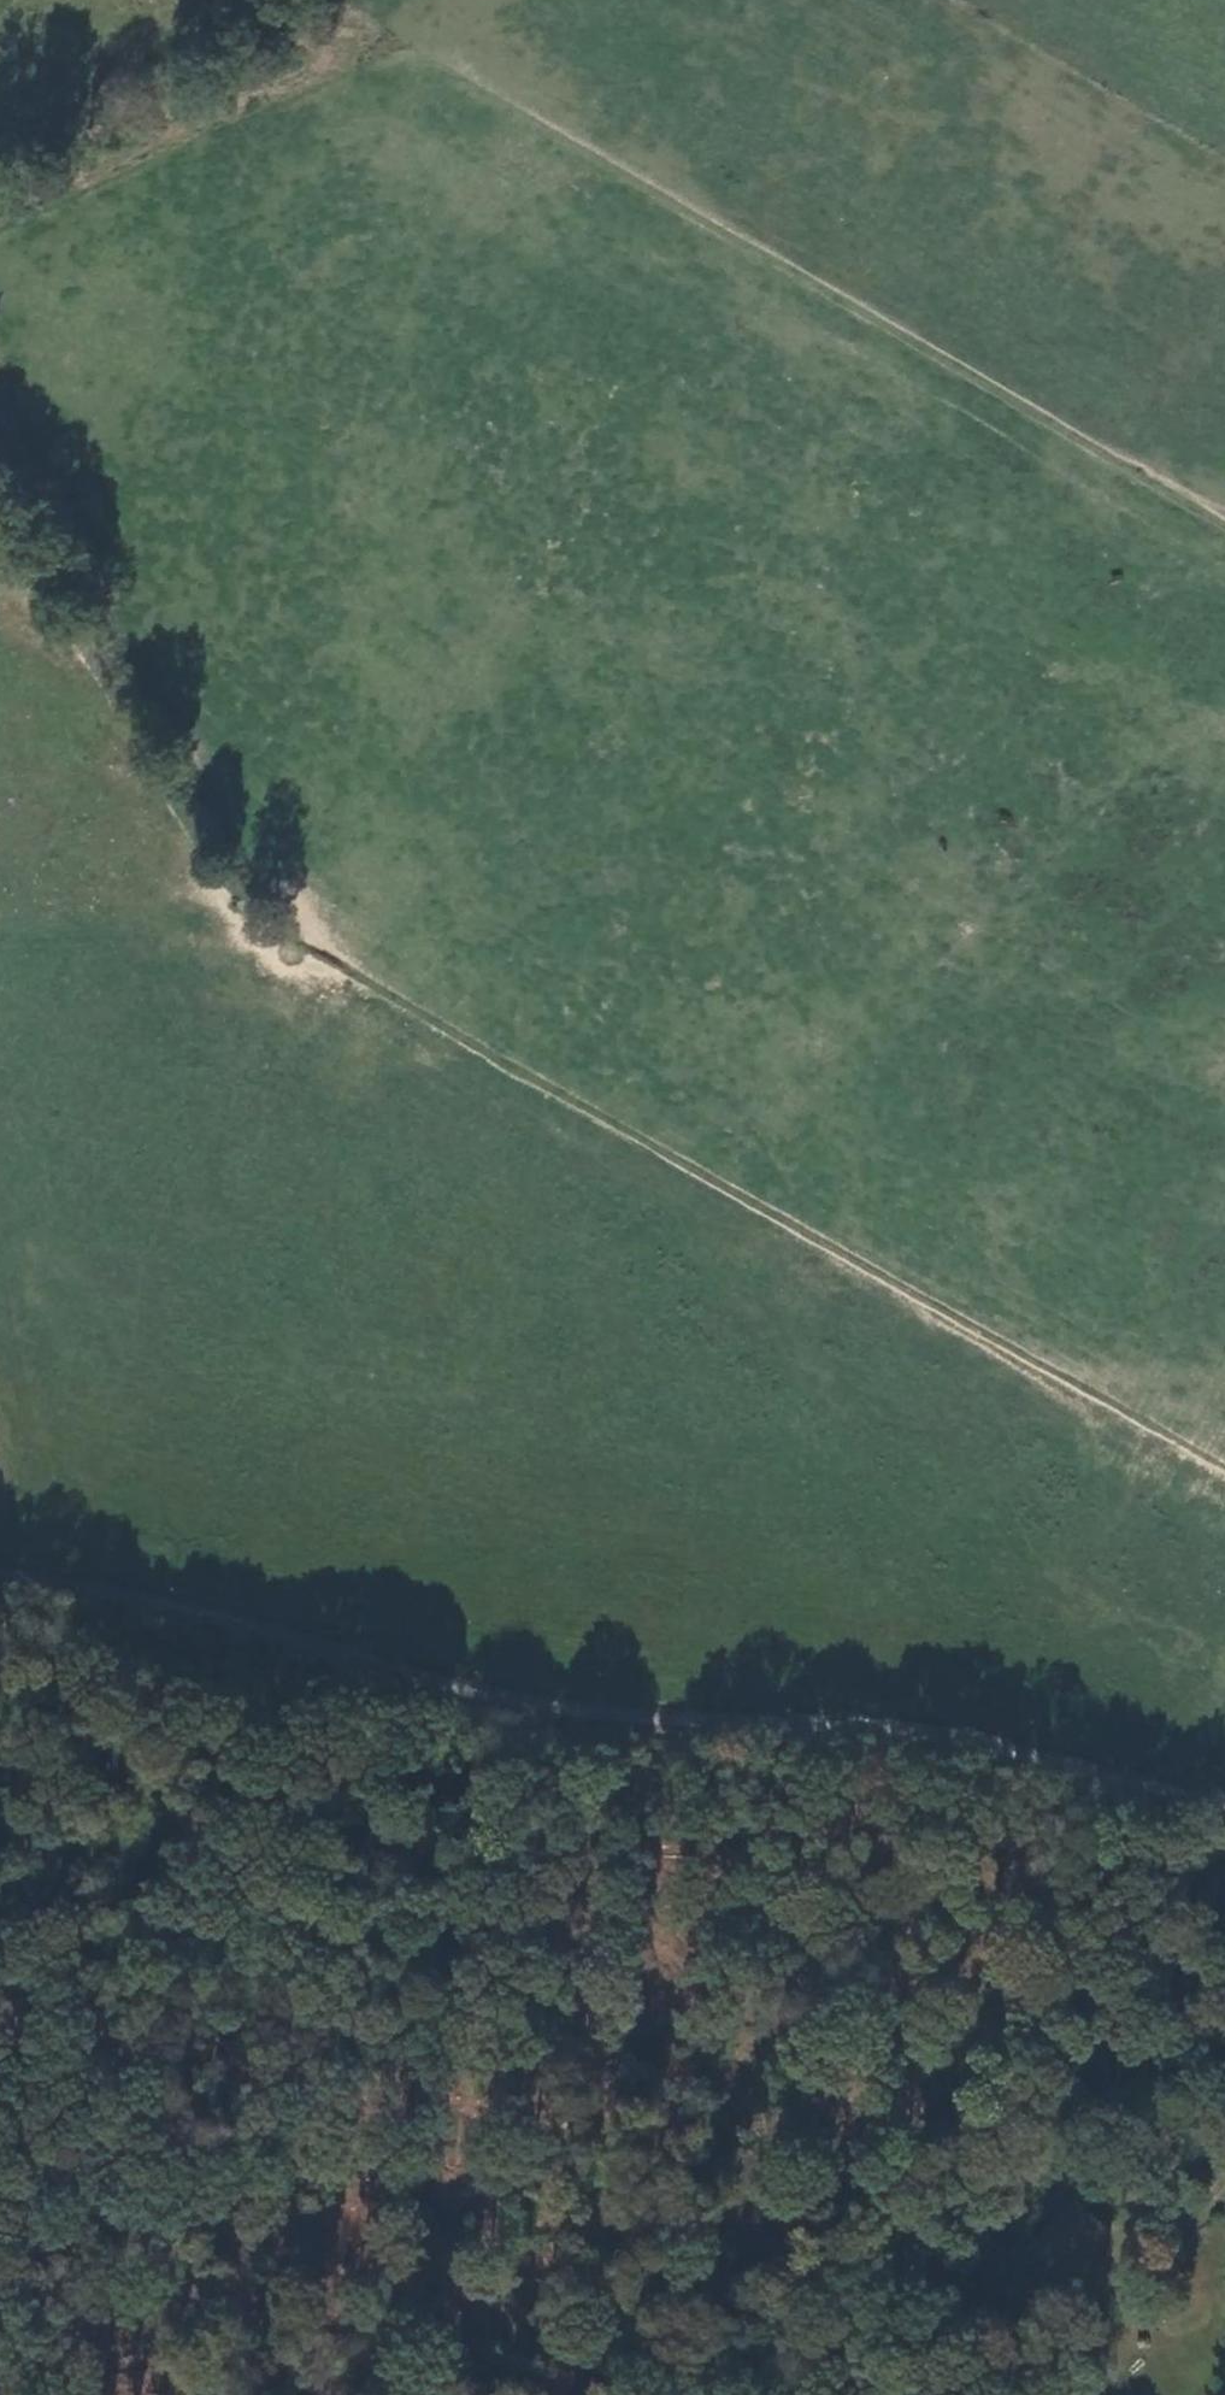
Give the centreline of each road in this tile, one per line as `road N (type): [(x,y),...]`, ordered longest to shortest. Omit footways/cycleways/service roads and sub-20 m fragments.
road 1 (unclassified): [(0,1577),(179,1610),(485,1698),(591,1717),(920,1735),(1095,1768),(1224,1815)]

